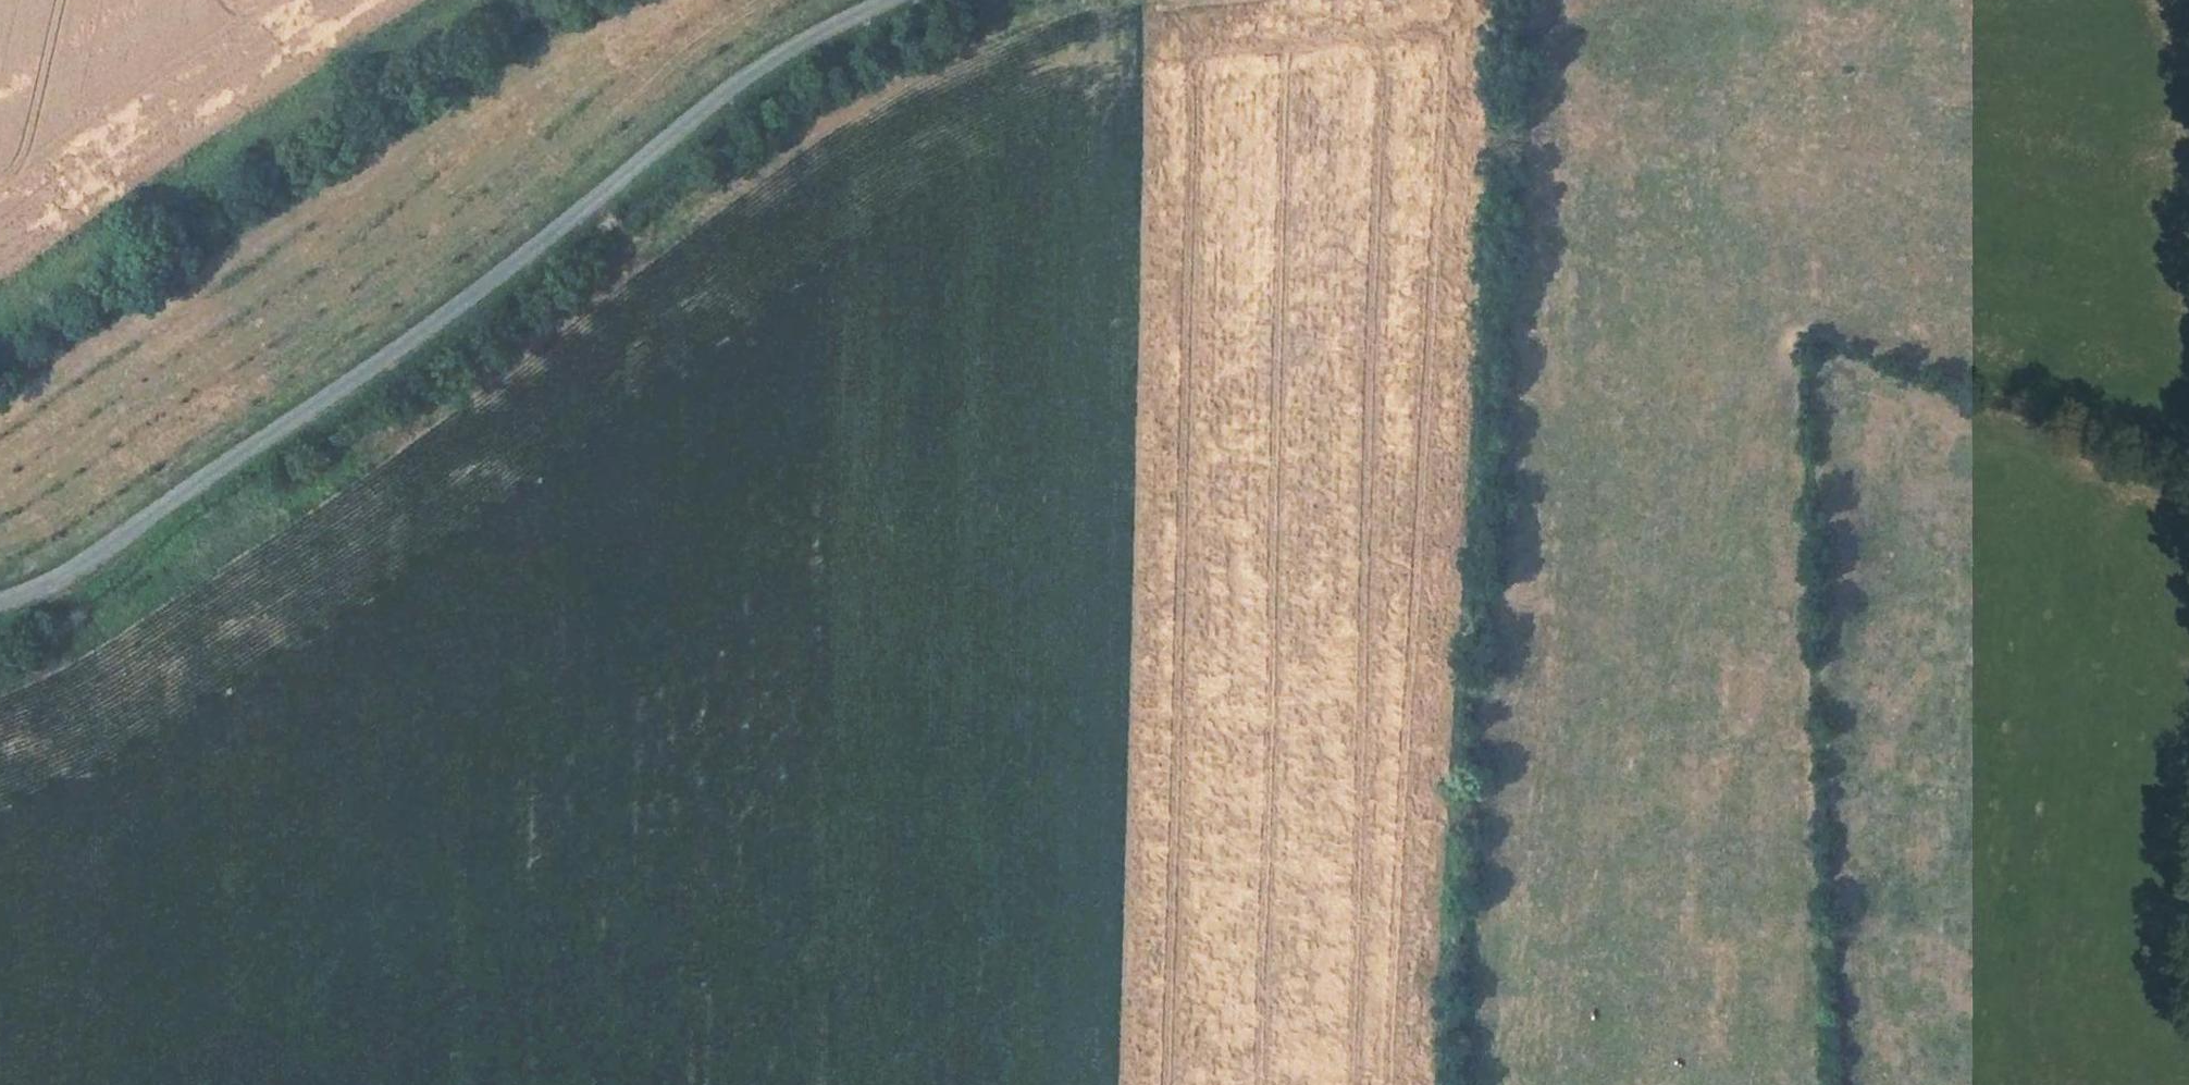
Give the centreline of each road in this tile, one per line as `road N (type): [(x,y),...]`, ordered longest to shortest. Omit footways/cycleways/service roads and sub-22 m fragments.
road 1 (unclassified): [(0,600),(65,574),(429,327),(739,83),(807,38),(895,0)]

